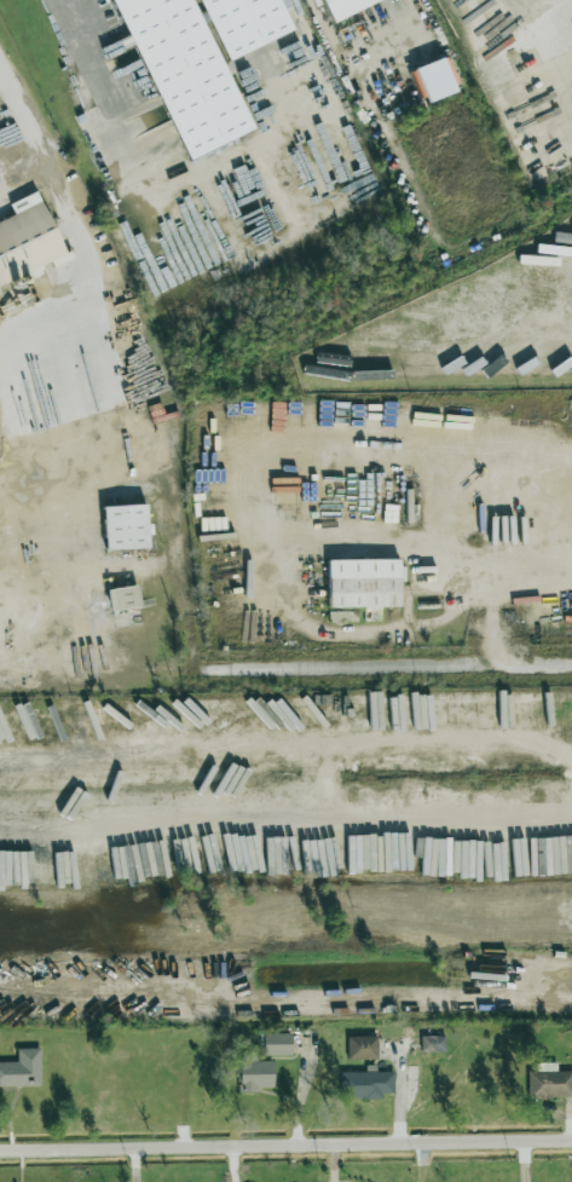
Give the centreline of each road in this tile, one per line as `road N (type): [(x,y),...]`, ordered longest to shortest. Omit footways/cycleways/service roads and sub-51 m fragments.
road 1 (residential): [(0,1148),(571,1141)]

